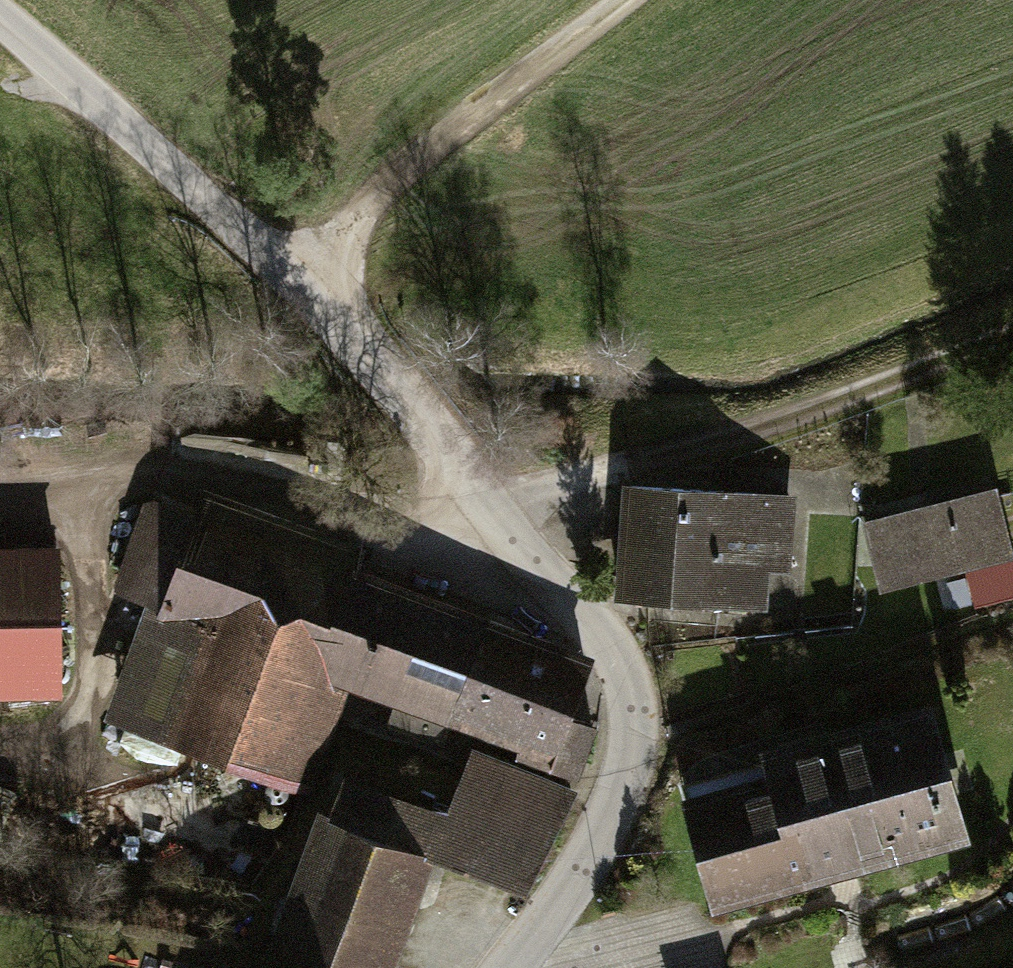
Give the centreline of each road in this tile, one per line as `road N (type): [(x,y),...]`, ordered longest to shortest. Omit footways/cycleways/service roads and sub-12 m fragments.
road 1 (tertiary): [(0,19),(313,291),(456,466)]
road 2 (residential): [(456,466),(587,624),(634,708),(624,789),(515,967)]
road 3 (track): [(491,507),(1012,321)]
road 4 (track): [(526,546),(193,468),(0,469)]
road 5 (track): [(612,0),(403,172),(313,291)]

